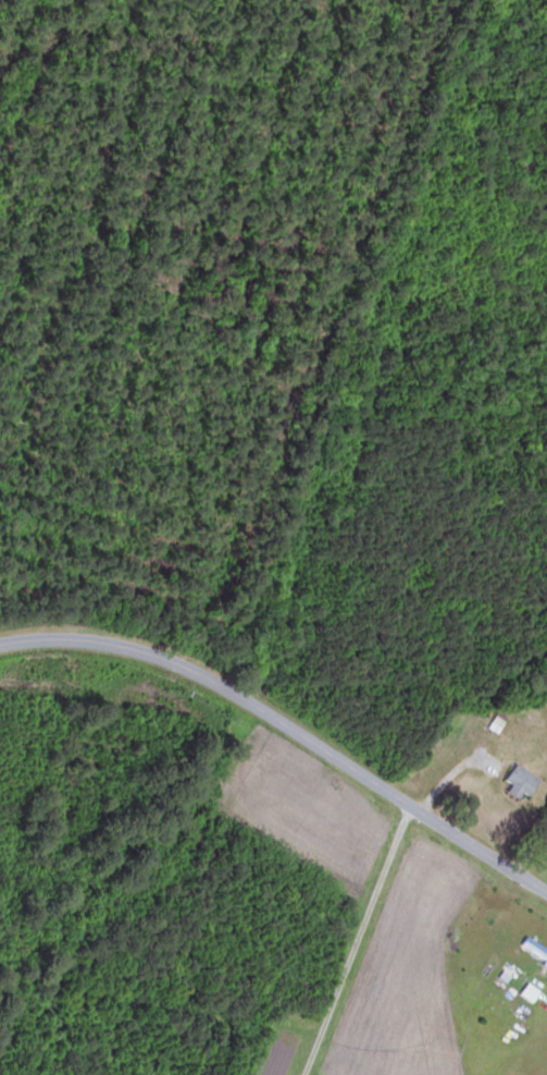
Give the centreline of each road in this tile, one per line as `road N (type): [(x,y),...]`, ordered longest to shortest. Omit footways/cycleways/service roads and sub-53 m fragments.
road 1 (residential): [(546,891),(227,688),(147,653),(78,642),(0,647)]

